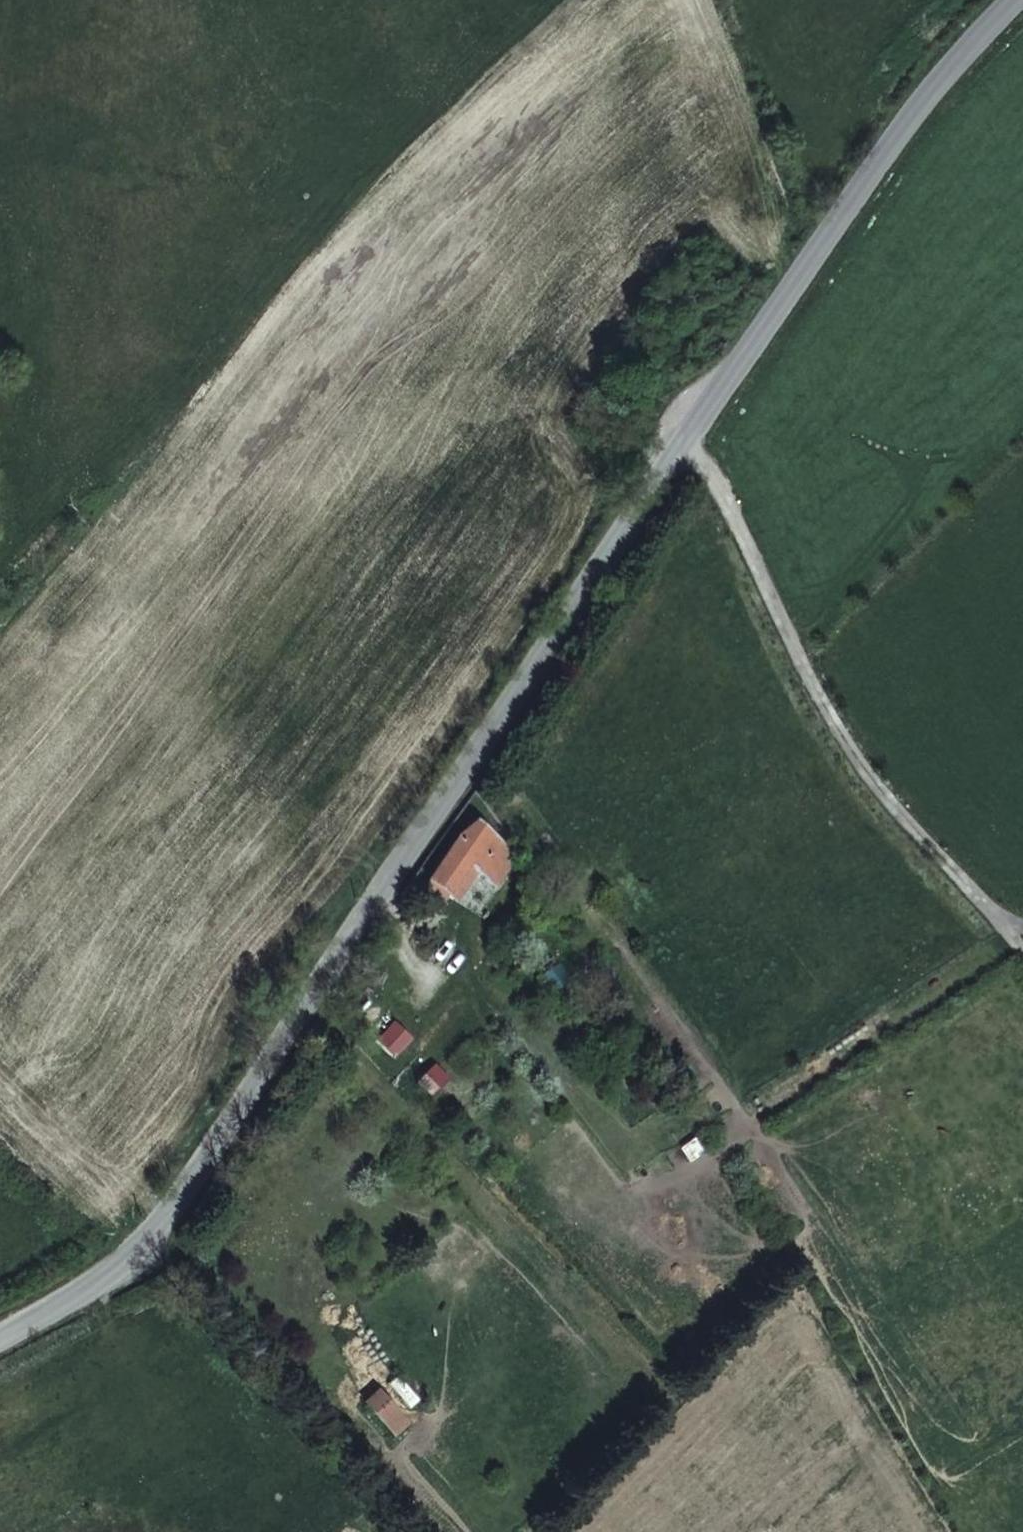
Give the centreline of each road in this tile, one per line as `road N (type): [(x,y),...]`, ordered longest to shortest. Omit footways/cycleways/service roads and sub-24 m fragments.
road 1 (unclassified): [(0,1327),(133,1249),(953,50),(1006,0)]
road 2 (track): [(685,446),(795,648),(969,909),(1022,965)]

